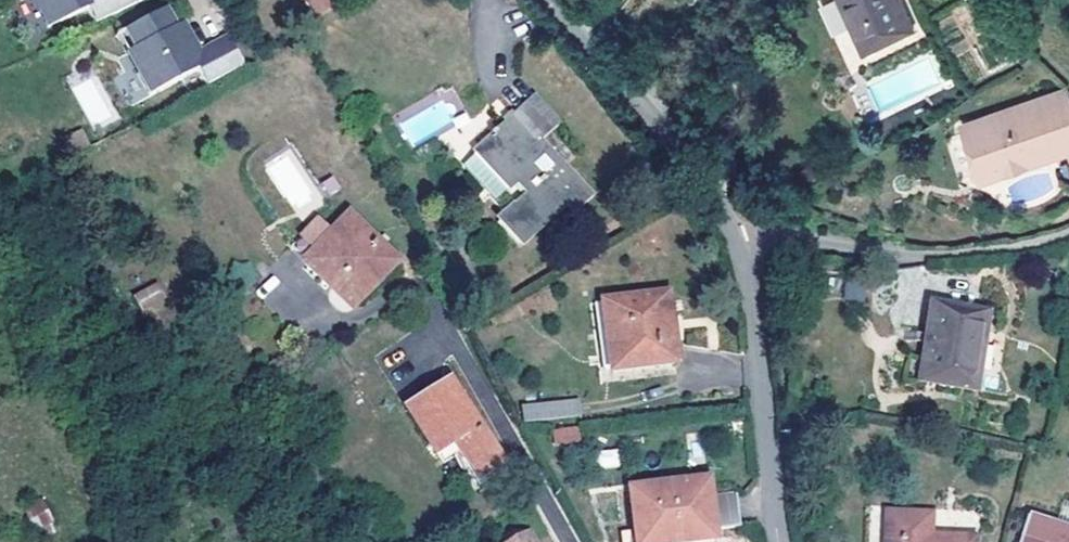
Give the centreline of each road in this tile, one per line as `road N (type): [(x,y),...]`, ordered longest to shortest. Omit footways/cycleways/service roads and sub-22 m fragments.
road 1 (residential): [(757,258),(546,0)]
road 2 (residential): [(1068,235),(979,257),(788,242),(757,258)]
road 3 (residential): [(789,541),(757,258)]

